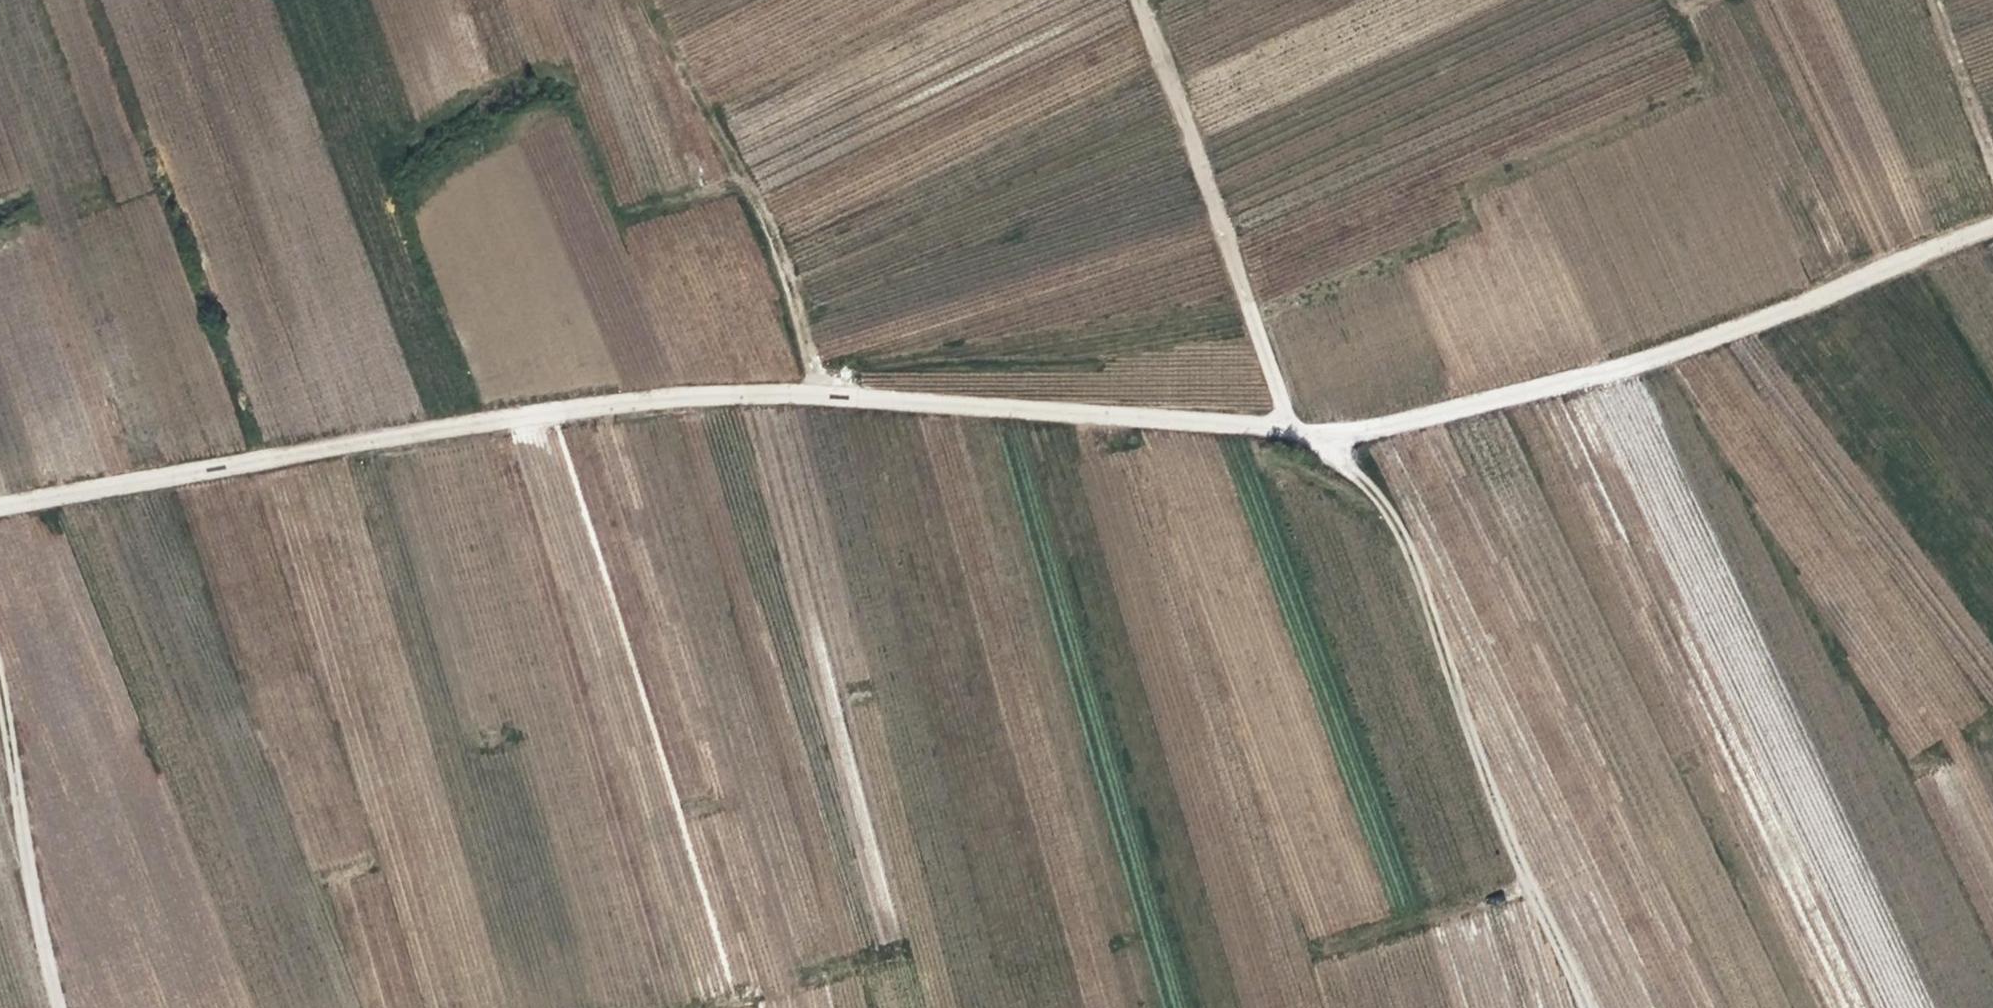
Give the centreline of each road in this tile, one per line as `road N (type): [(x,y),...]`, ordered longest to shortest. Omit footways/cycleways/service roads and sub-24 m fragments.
road 1 (track): [(1992,227),(1697,346),(1435,411),(1290,430),(800,395),(591,407),(323,446),(0,512)]
road 2 (track): [(1135,0),(1290,430),(1363,481),(1410,547),(1526,886),(1580,1007)]
road 3 (track): [(0,698),(39,933),(59,1007)]

